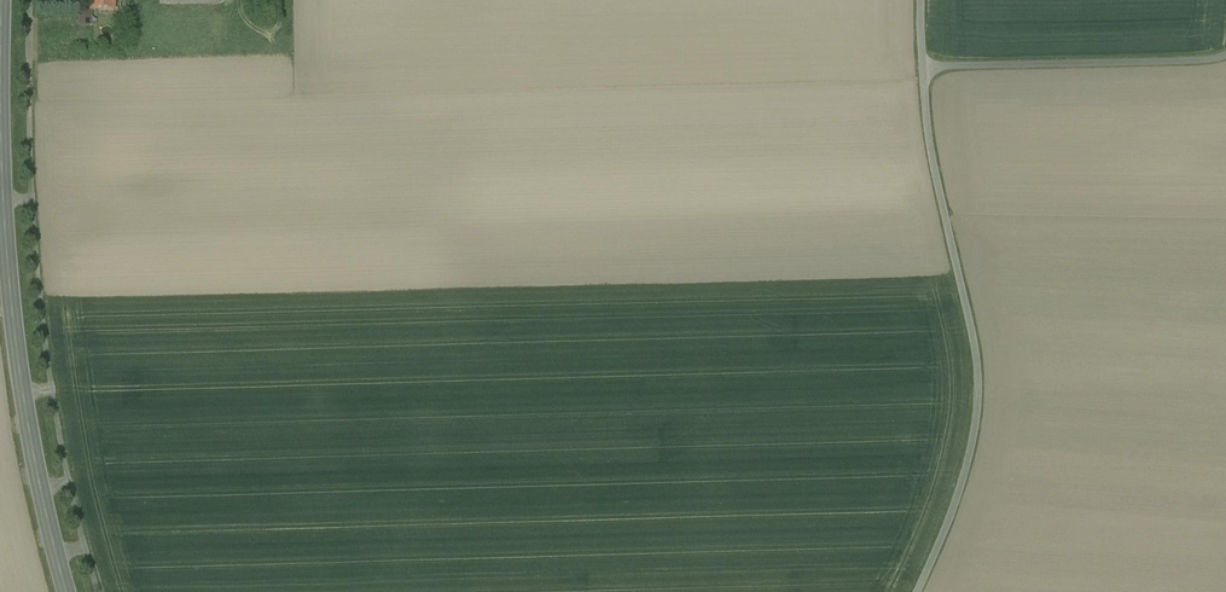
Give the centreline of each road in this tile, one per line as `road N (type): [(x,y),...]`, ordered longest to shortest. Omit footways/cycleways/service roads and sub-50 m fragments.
road 1 (unclassified): [(915,591),(963,476),(978,373),(927,106),(921,0)]
road 2 (primary): [(66,591),(16,334),(2,0)]

